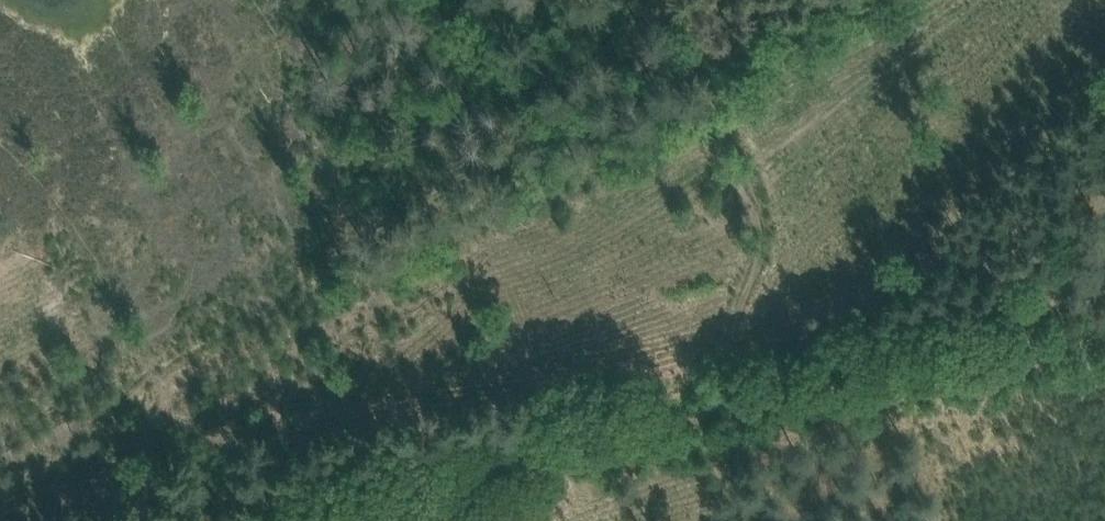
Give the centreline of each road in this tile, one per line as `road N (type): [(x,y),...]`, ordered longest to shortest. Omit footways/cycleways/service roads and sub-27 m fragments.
road 1 (track): [(762,520),(700,411),(722,376),(741,311),(750,223),(729,160),(676,83),(636,0)]

